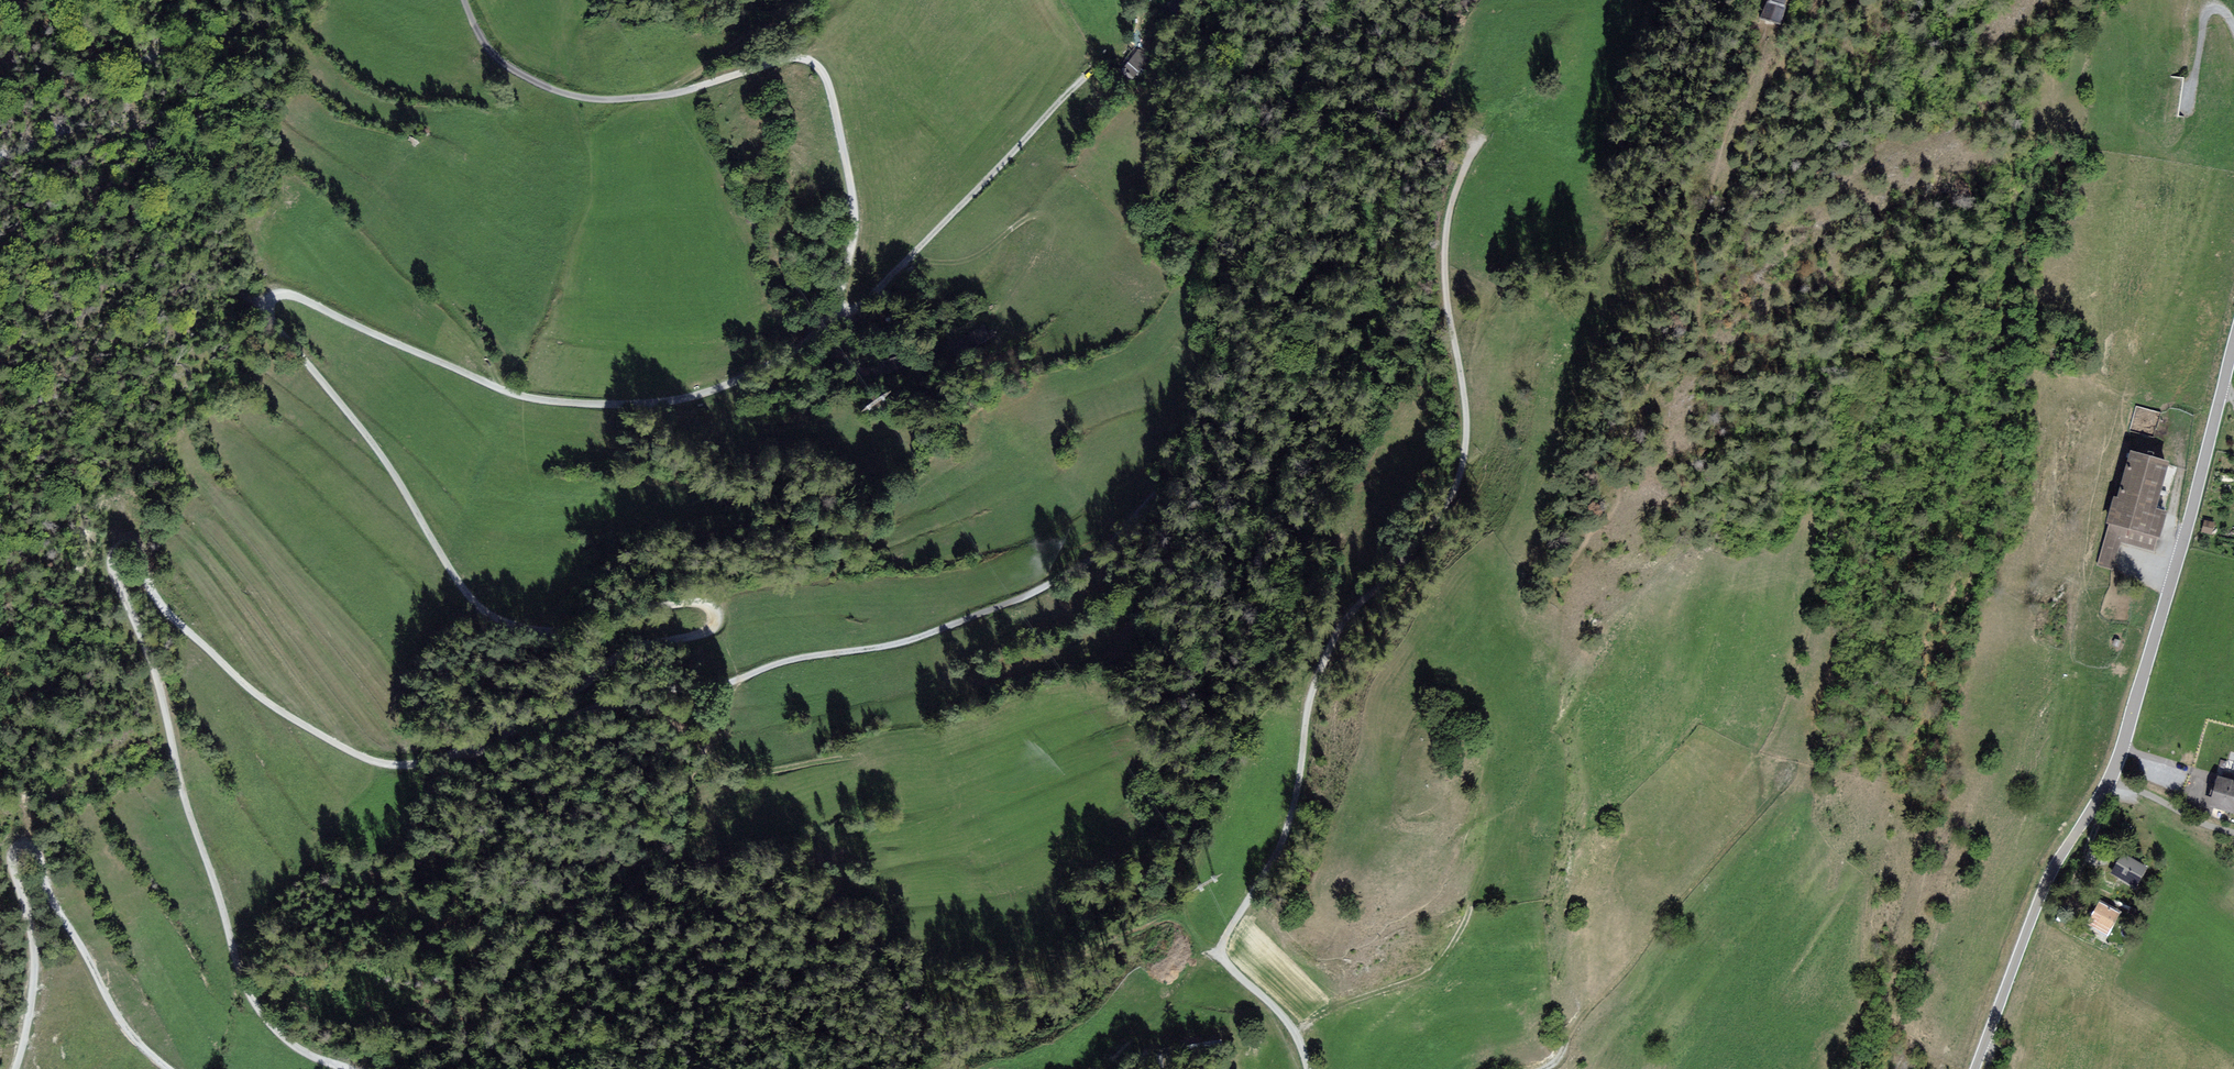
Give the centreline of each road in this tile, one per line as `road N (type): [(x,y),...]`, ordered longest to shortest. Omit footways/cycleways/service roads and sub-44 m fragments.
road 1 (track): [(354,1068),(289,1044),(250,996),(112,557),(124,551),(139,557),(154,596),(252,691),(368,760),(399,766),(468,751),(506,719),(585,688),(645,644),(715,630),(719,610),(693,601),(624,610),(562,638),(488,617),(385,460),(275,328),(268,299),(296,297),(507,391),(550,403),(674,404),(714,396),(804,351),(840,312),(855,216),(828,84)]
road 2 (track): [(741,679),(807,656),(908,641),(1051,585),(1092,561),(1166,490),(1218,379),(1221,145),(1265,0)]
road 3 (track): [(1475,148),(1451,201),(1443,249),(1465,409),(1459,476),(1404,561),(1340,623),(1309,690),(1283,839),(1218,956)]
road 4 (track): [(18,1068),(35,965),(30,920),(12,873),(11,849),(19,845),(38,856),(51,903),(117,1018),(170,1068)]
road 5 (unclassified): [(828,84),(814,64),(793,58),(668,95),(577,98),(496,57),(464,0)]
road 6 (tertiary): [(2223,387),(2109,779)]
road 7 (track): [(1544,1068),(1780,772)]
road 8 (track): [(840,312),(880,287),(1097,67)]
road 9 (tertiary): [(2109,779),(2042,892),(1975,1068)]
road 10 (track): [(610,701),(662,713),(704,750),(772,771),(860,758)]
road 11 (track): [(1296,1032),(1436,976),(1461,952),(1491,880)]
road 12 (track): [(741,679),(643,686),(610,701),(506,719)]
road 13 (track): [(1218,956),(1199,958),(1114,1055),(1092,1068)]
road 14 (track): [(668,95),(803,0)]
road 15 (unclassified): [(2109,779),(2233,834)]
road 16 (track): [(2233,28),(2226,12),(2206,15),(2188,108)]

